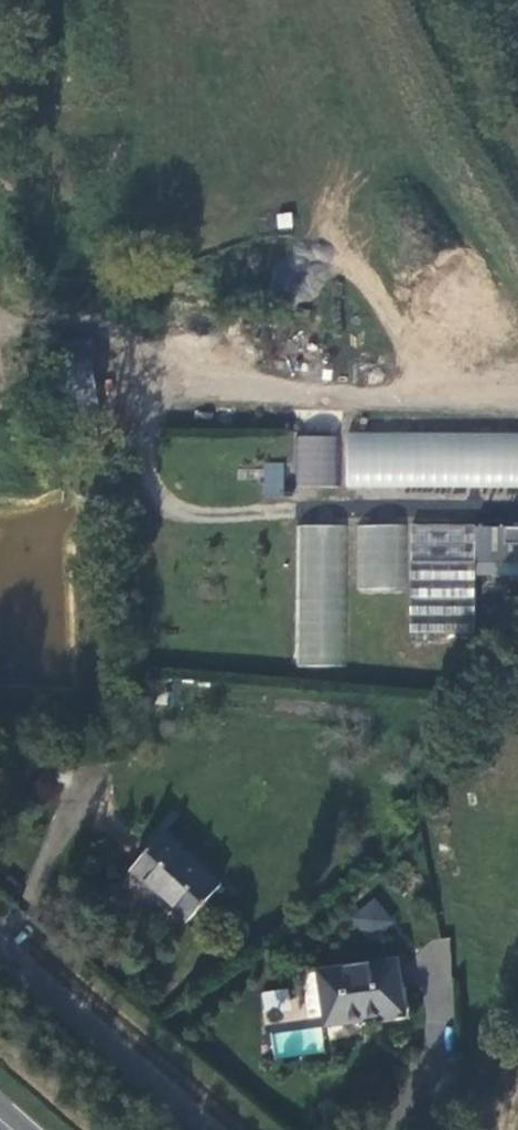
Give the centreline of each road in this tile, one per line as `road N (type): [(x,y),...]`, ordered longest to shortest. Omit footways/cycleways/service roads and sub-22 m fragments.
road 1 (tertiary): [(0,950),(207,1129)]

